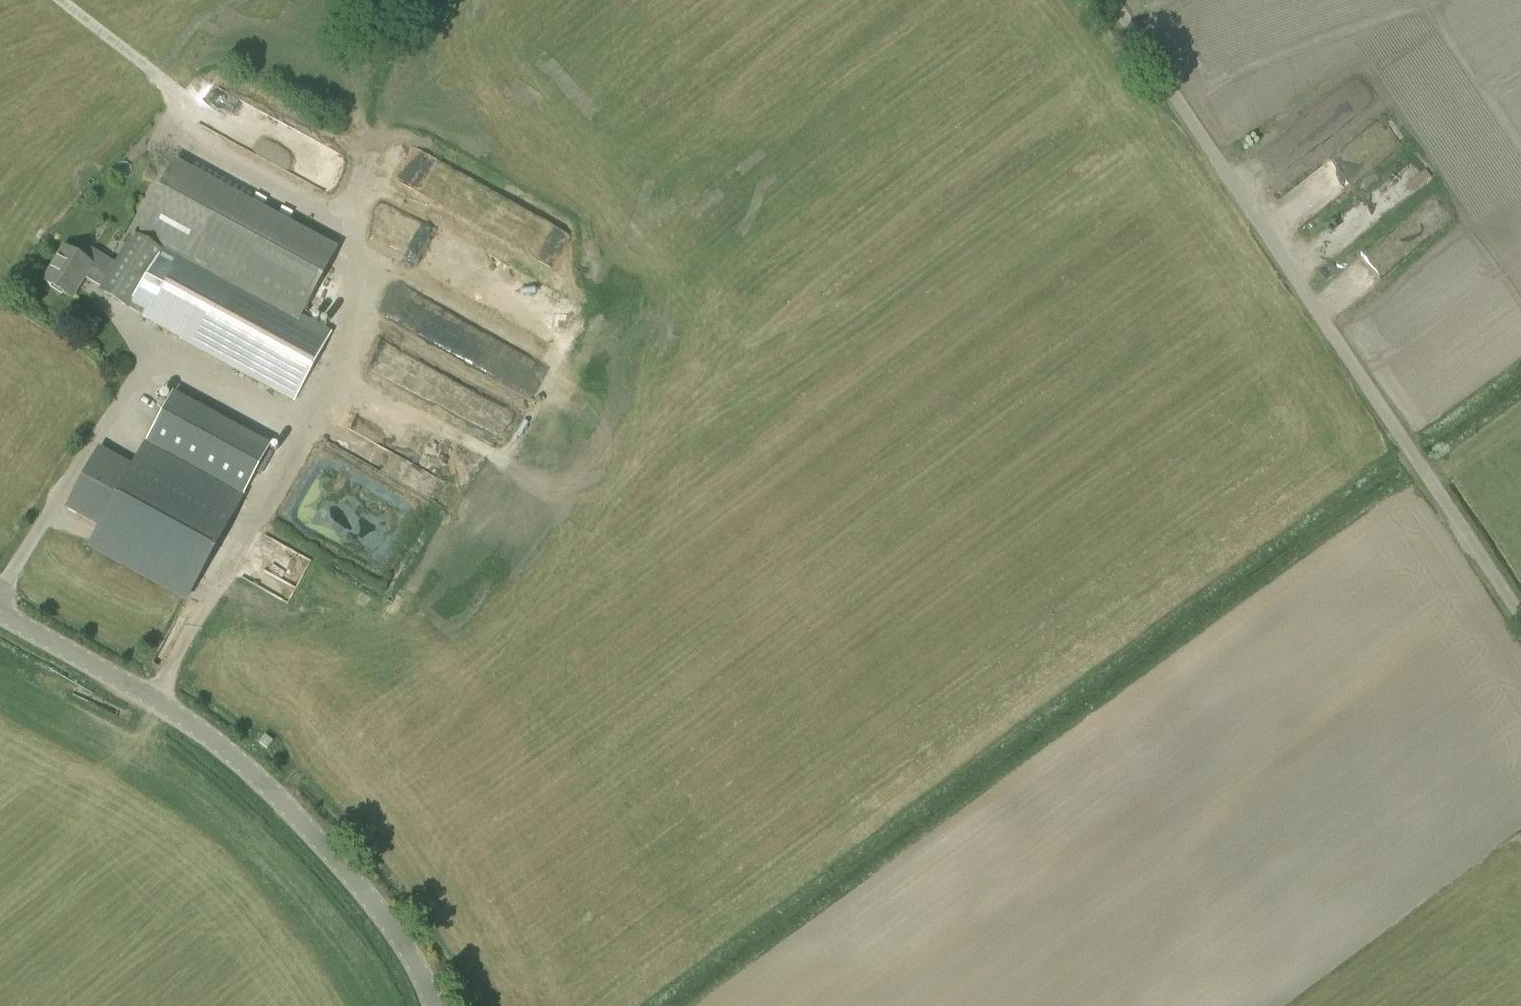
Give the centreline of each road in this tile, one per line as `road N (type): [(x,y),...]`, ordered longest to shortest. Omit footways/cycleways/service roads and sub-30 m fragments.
road 1 (tertiary): [(430,1005),(398,939),(247,772),(199,734),(0,618)]

